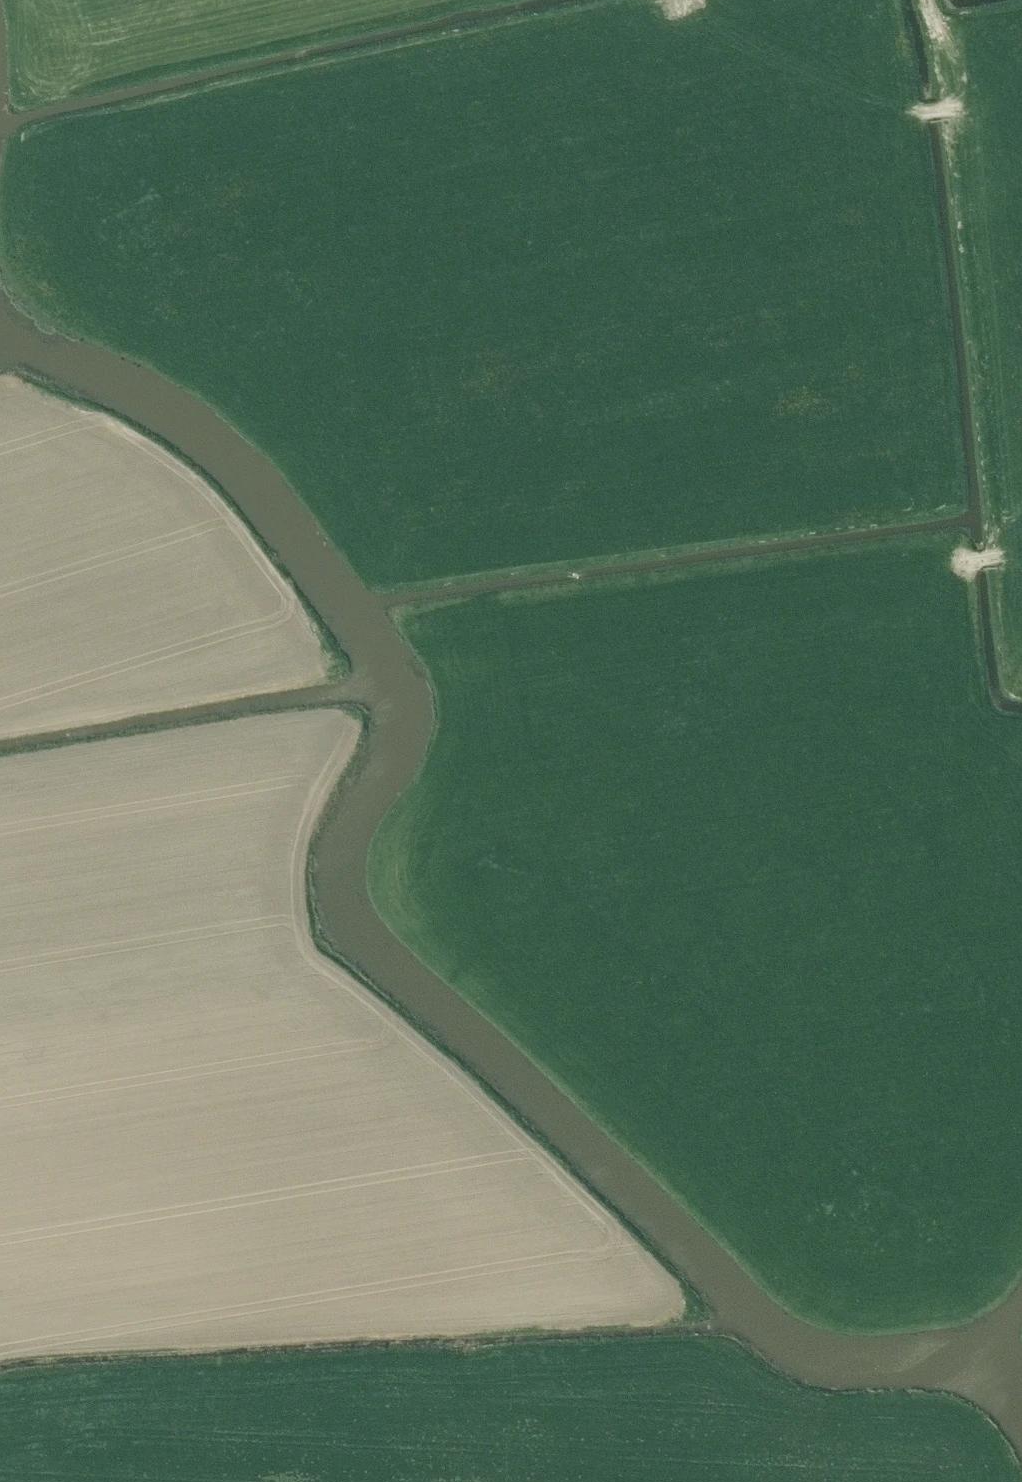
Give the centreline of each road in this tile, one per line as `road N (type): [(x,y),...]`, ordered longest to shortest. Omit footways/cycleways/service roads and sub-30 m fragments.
road 1 (track): [(926,0),(946,67),(1010,634),(1021,672)]

